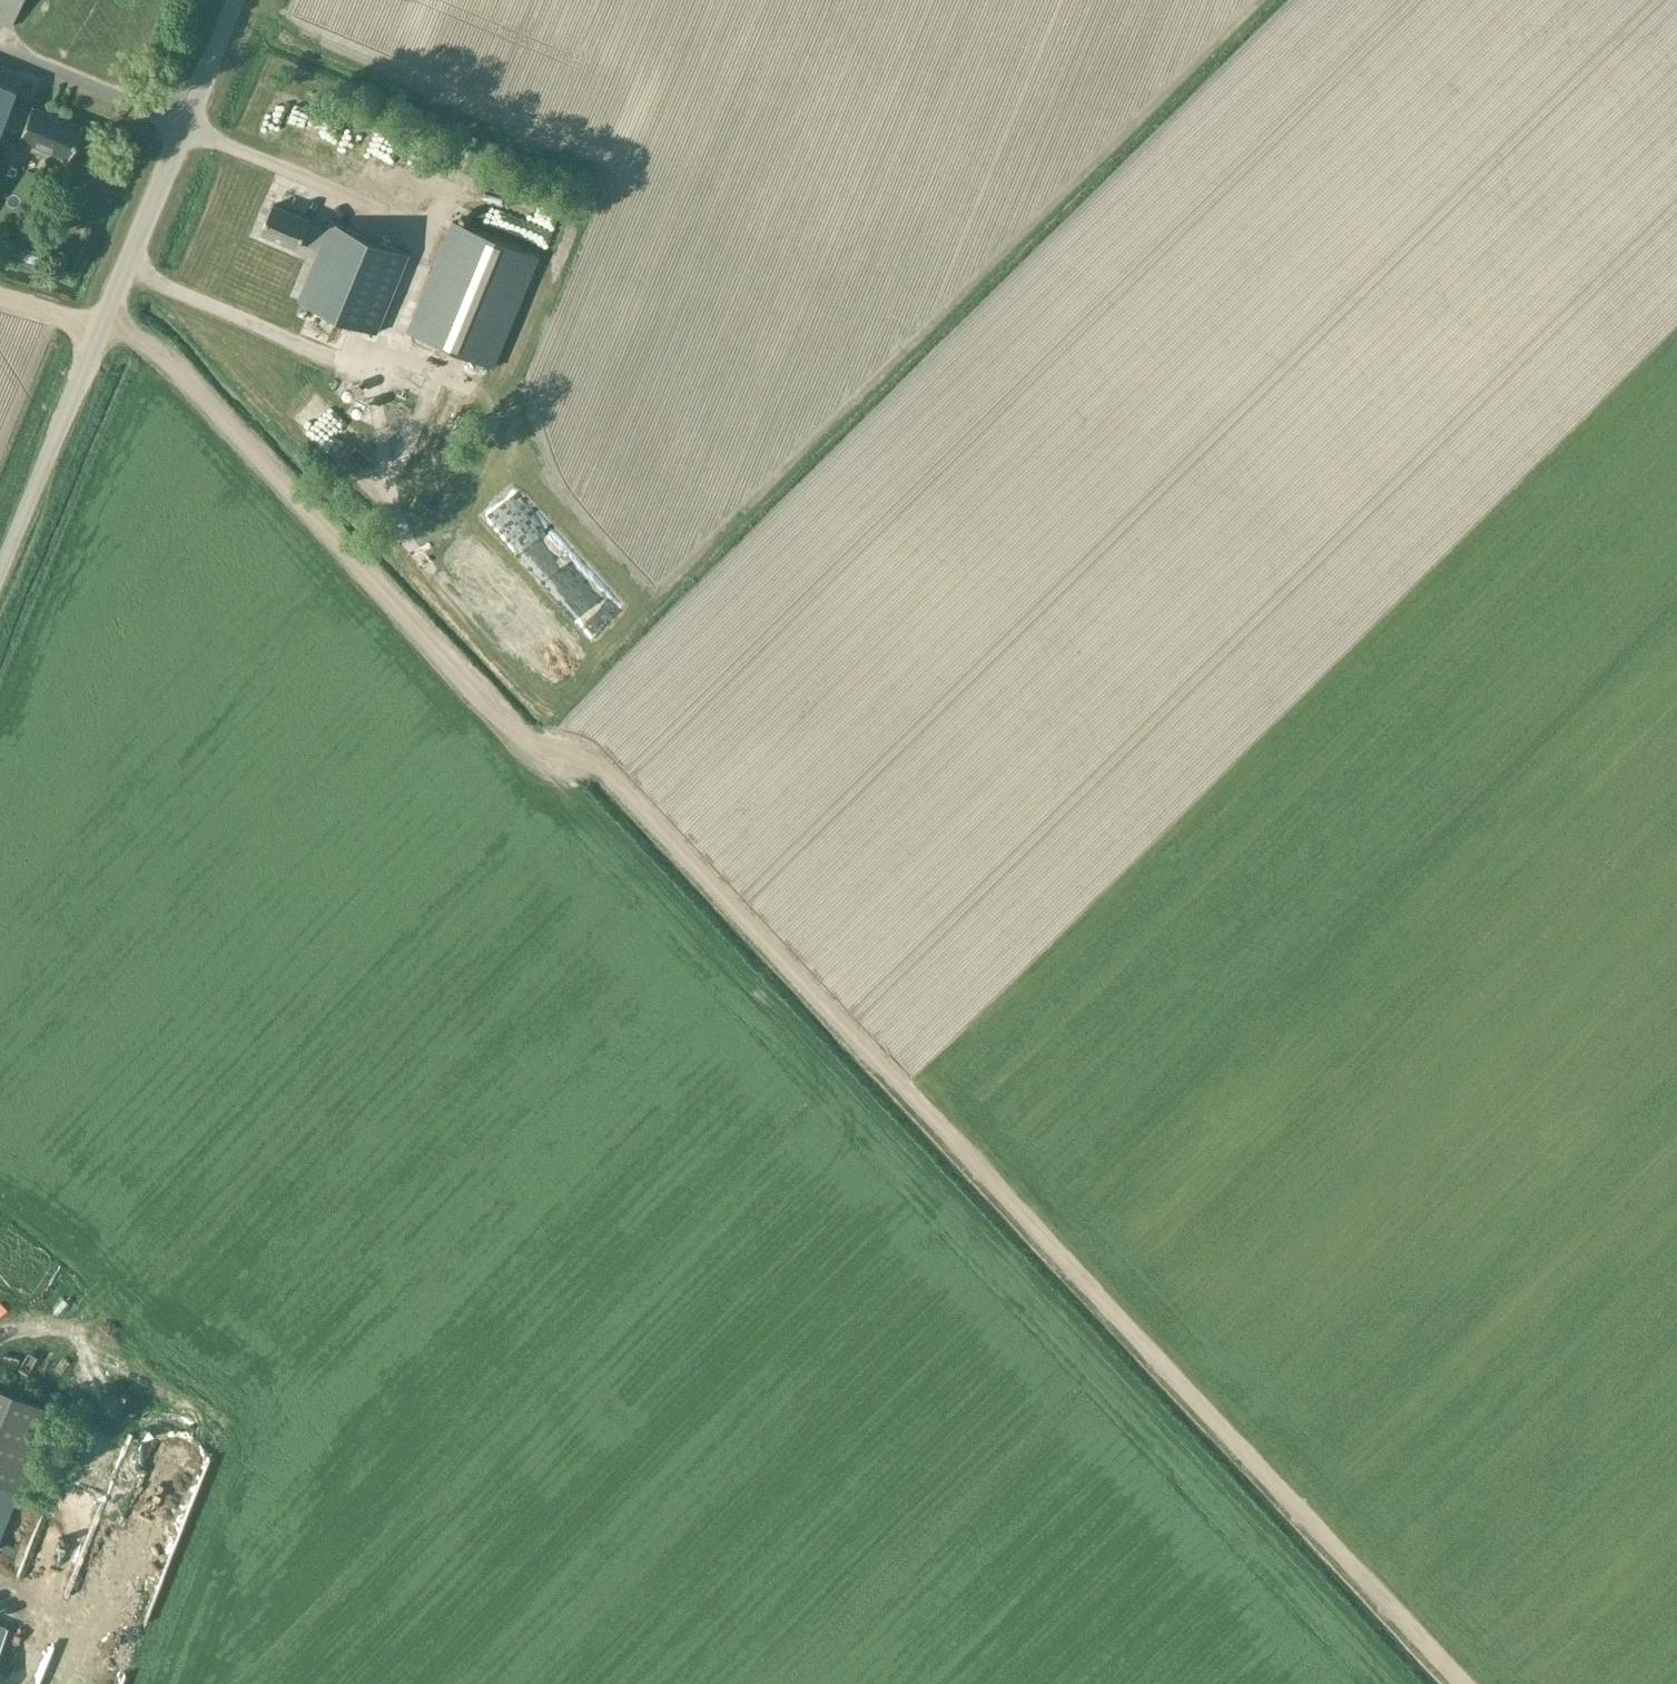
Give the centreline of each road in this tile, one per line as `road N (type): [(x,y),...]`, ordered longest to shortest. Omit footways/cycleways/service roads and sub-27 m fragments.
road 1 (unclassified): [(0,572),(238,0)]

